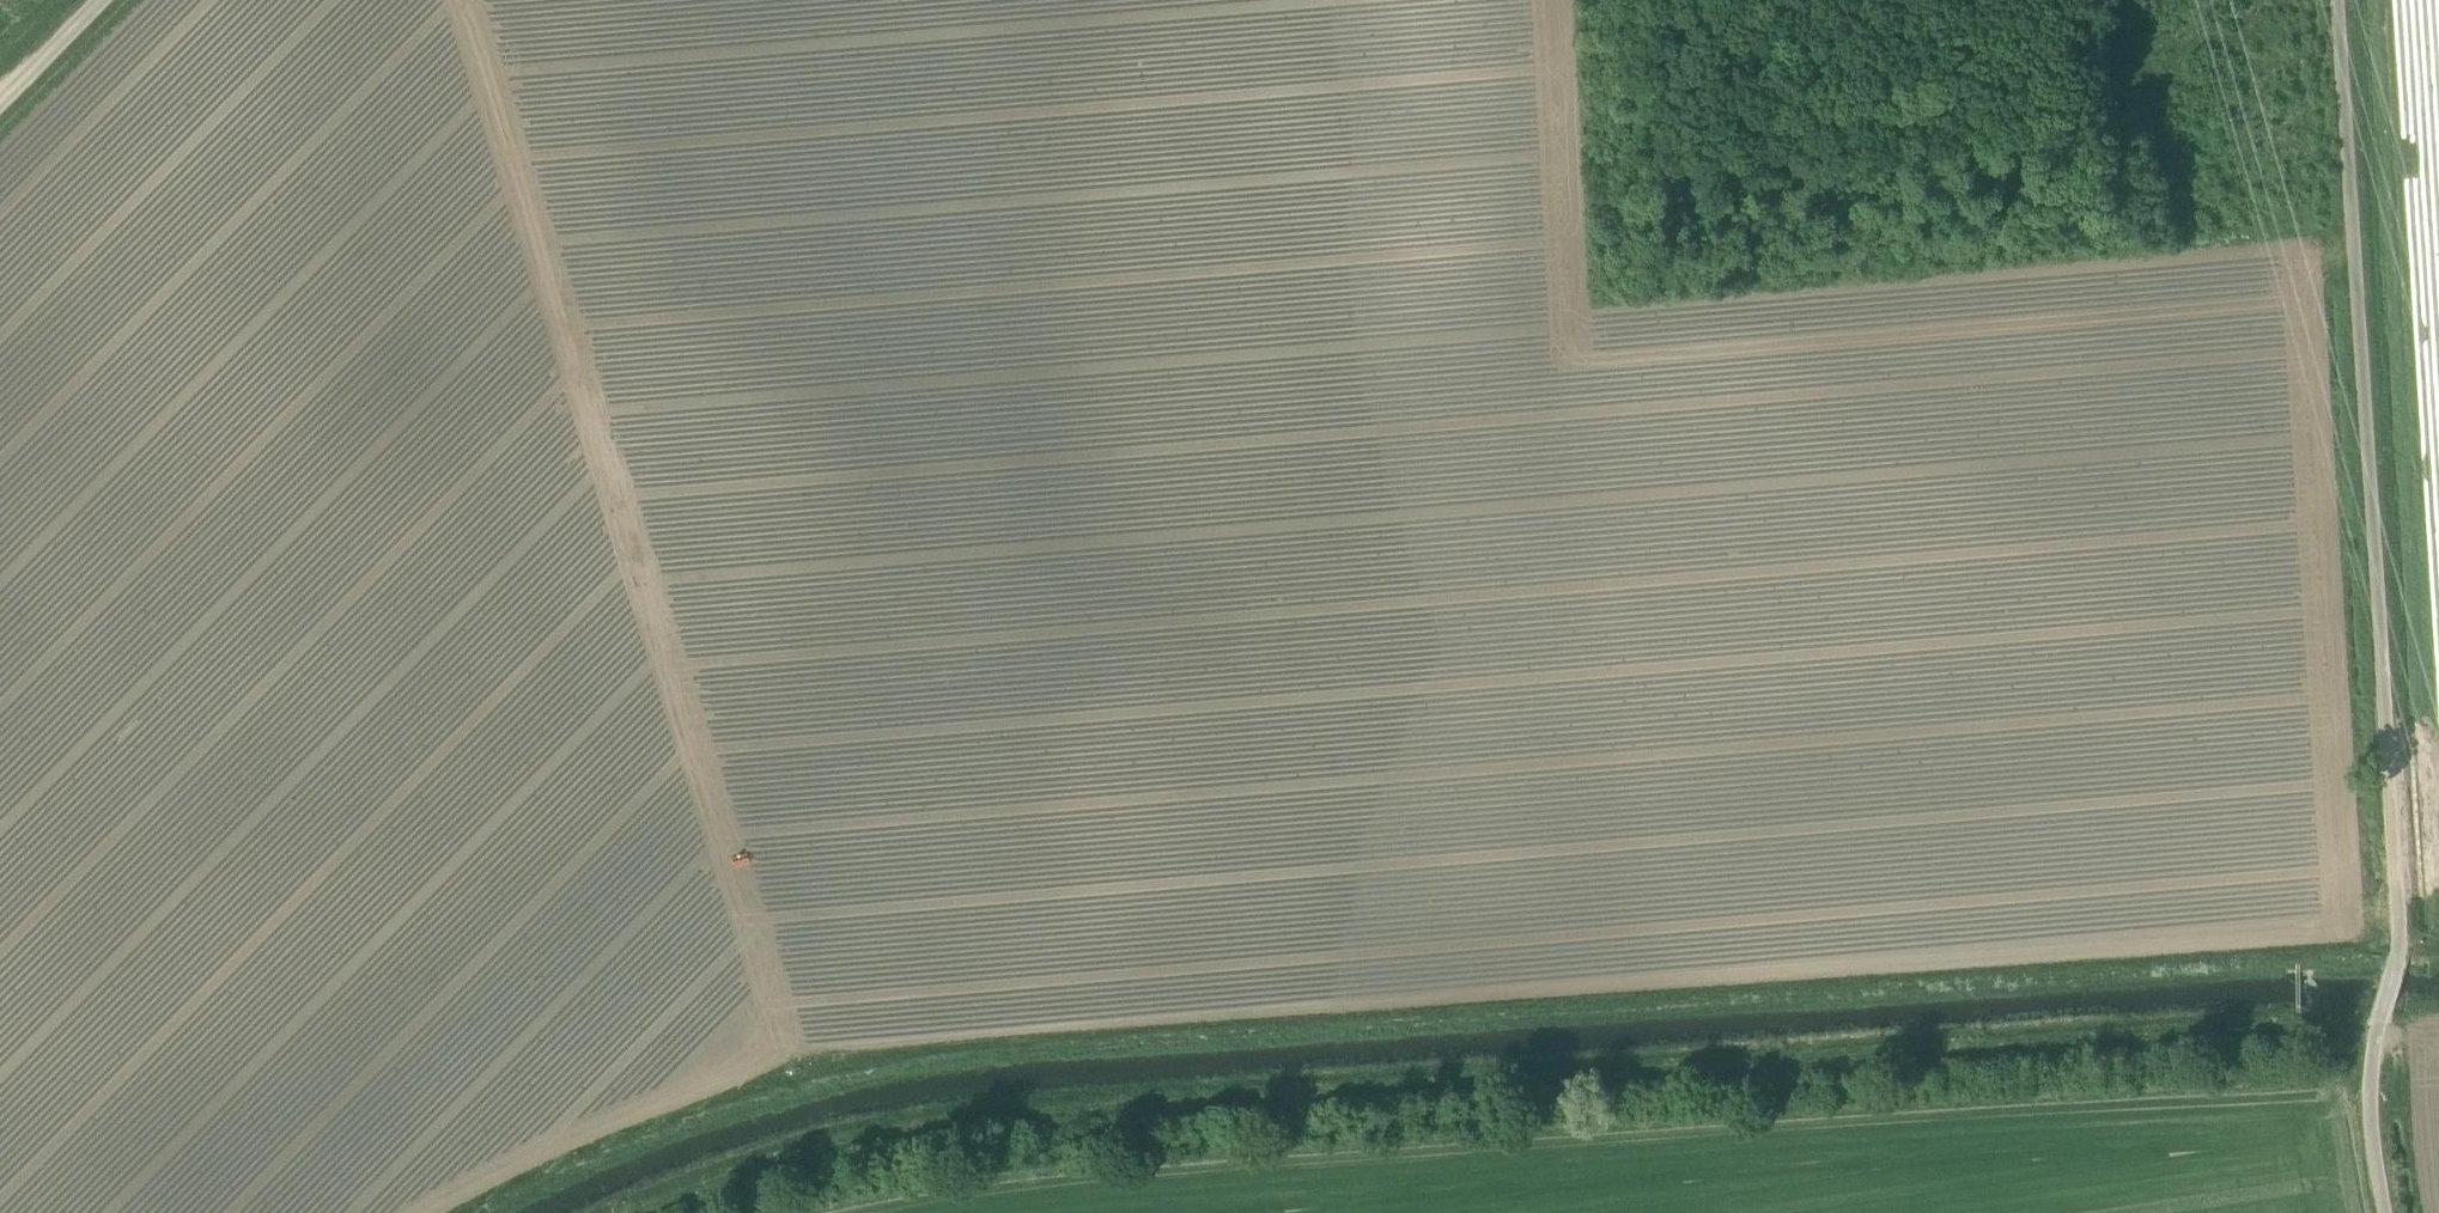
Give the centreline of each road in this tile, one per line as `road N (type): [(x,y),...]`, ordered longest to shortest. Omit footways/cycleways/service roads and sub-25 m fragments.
road 1 (unclassified): [(2384,1212),(2368,1138),(2379,1021),(2399,961),(2402,894),(2337,0)]
road 2 (unclassified): [(0,99),(100,0)]

